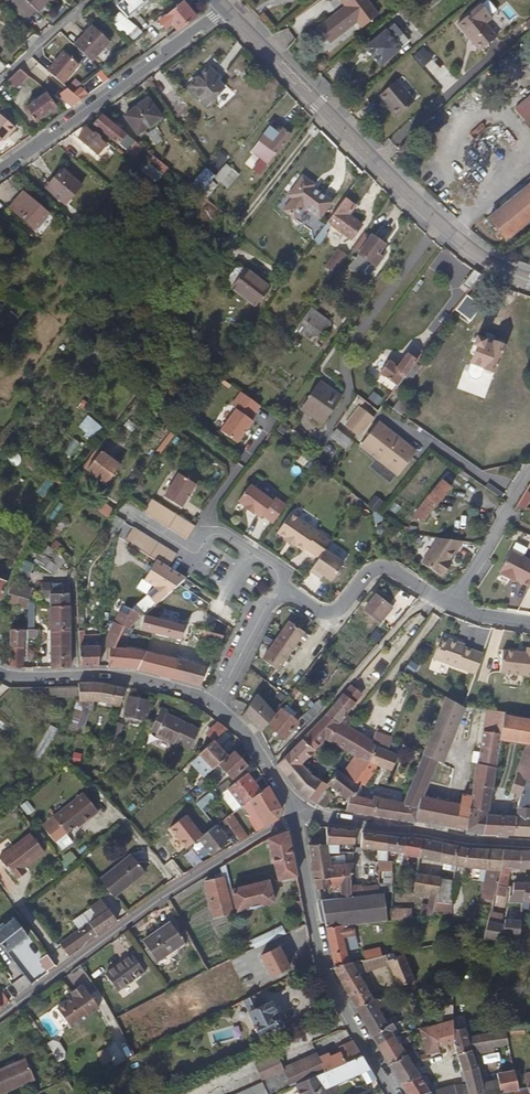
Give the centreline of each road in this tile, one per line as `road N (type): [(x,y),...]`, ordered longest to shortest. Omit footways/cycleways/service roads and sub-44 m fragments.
road 1 (tertiary): [(228,9),(459,241),(529,280)]
road 2 (residential): [(296,817),(173,886),(0,1011)]
road 3 (residential): [(296,817),(320,956),(393,1093)]
road 4 (residential): [(0,174),(228,9)]
road 5 (residential): [(529,843),(296,817)]
road 6 (residential): [(0,671),(103,675),(219,703)]
road 7 (residential): [(283,583),(329,614),(369,572),(389,569),(454,606)]
road 8 (residential): [(283,583),(272,564),(210,530),(188,554),(129,513)]
road 9 (residential): [(454,606),(529,470)]
road 10 (residential): [(219,703),(270,765),(296,817)]
road 11 (residential): [(219,703),(283,583)]

